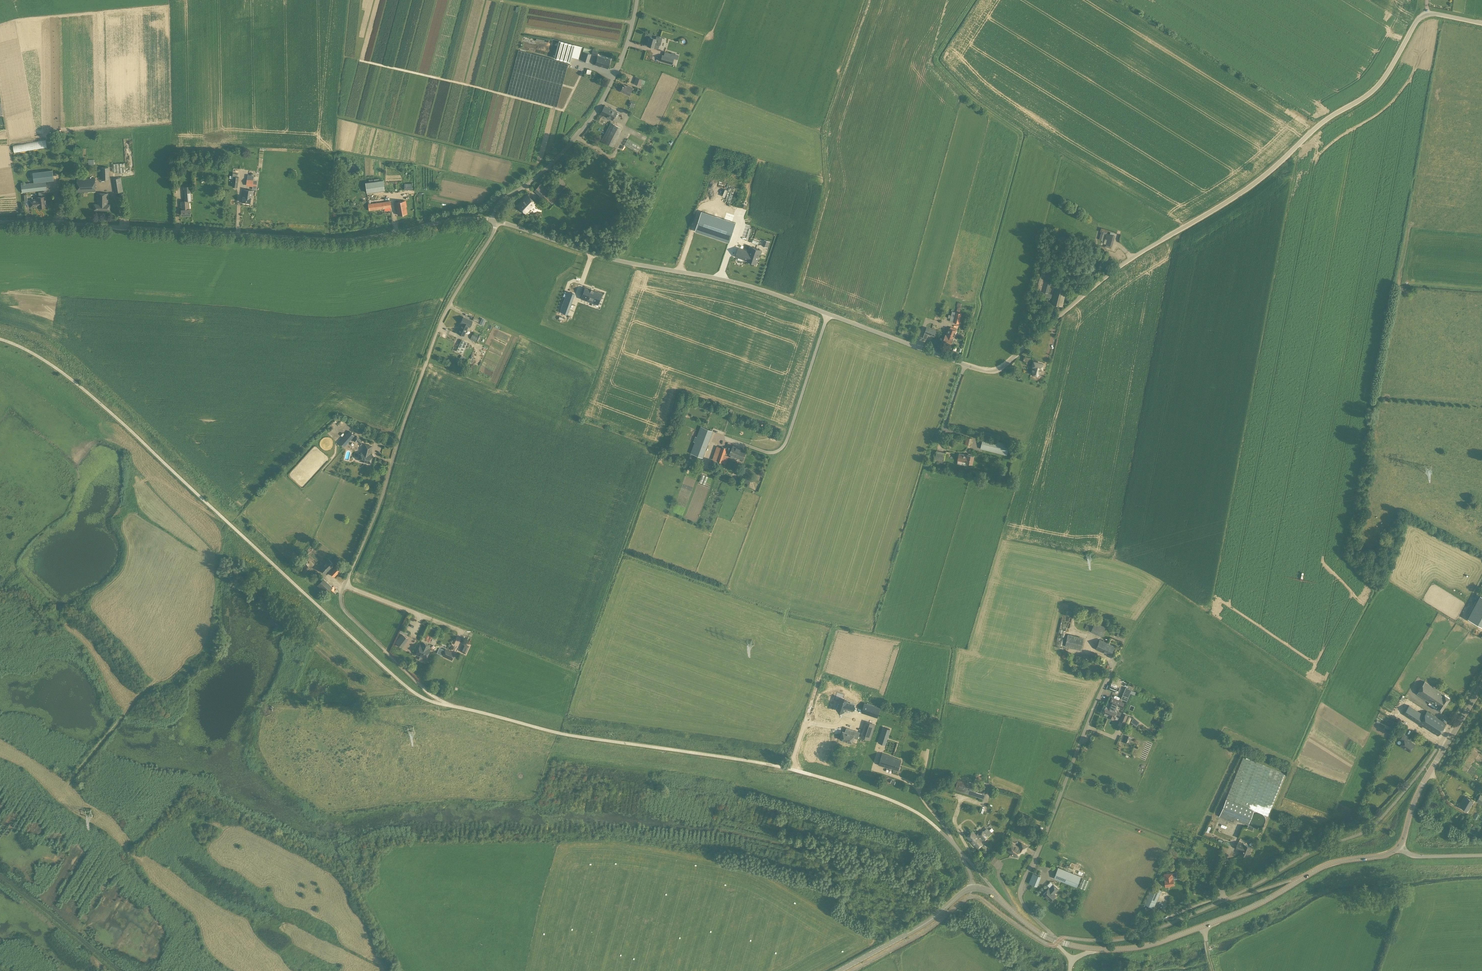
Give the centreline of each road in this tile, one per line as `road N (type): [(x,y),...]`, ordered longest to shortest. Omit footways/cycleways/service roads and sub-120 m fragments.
road 1 (unclassified): [(1004,366),(1132,257),(1235,198),(1320,123),(1377,87),(1420,16),(1481,23)]
road 2 (unclassified): [(446,704),(402,683),(64,373),(0,339)]
road 3 (unclassified): [(495,218),(444,314),(340,598),(446,704)]
road 4 (unclassified): [(1004,366),(976,368),(751,285),(610,258),(495,218)]
road 5 (unclassified): [(0,222),(326,240),(495,218)]
road 6 (tertiary): [(1058,941),(1110,949),(1151,945),(1262,903),(1323,866),(1401,848)]
road 7 (unclassified): [(446,704),(559,734),(769,764)]
road 8 (residential): [(1114,662),(1020,891),(1058,941)]
road 9 (unclassified): [(495,218),(504,199),(562,154),(597,108),(637,0)]
road 10 (unclassified): [(962,855),(895,801),(769,764)]
road 11 (tertiary): [(1401,848),(1424,782),(1481,686)]
road 12 (tertiary): [(839,970),(924,925),(970,888)]

